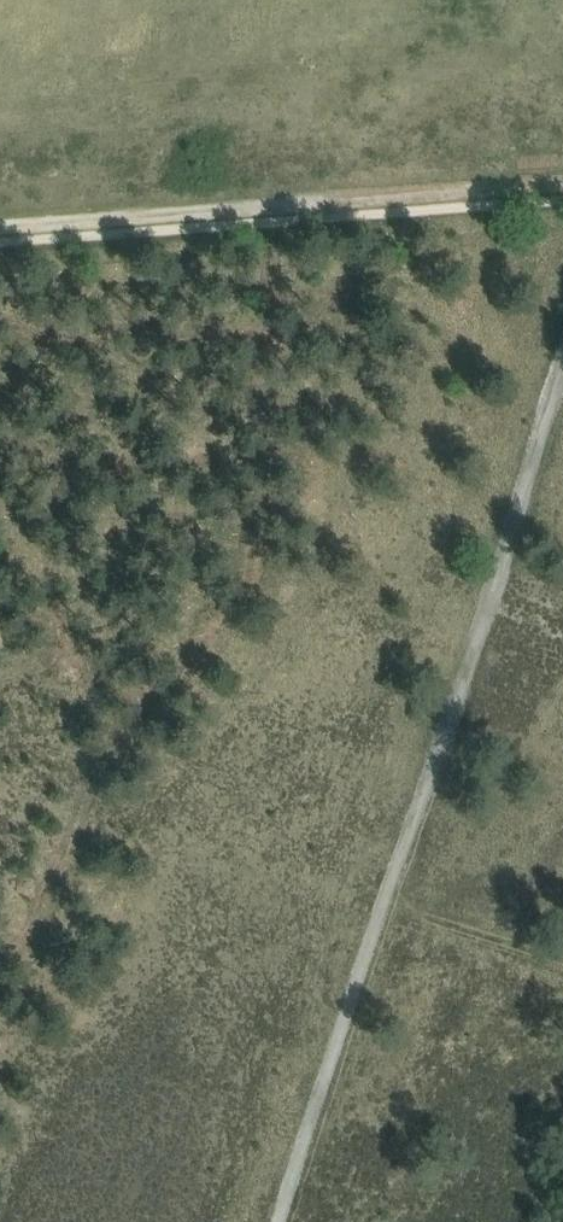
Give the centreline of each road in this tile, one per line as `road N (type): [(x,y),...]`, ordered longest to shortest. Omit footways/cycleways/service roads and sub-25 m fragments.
road 1 (track): [(284,1221),(392,901),(562,335)]
road 2 (track): [(562,190),(0,230)]

